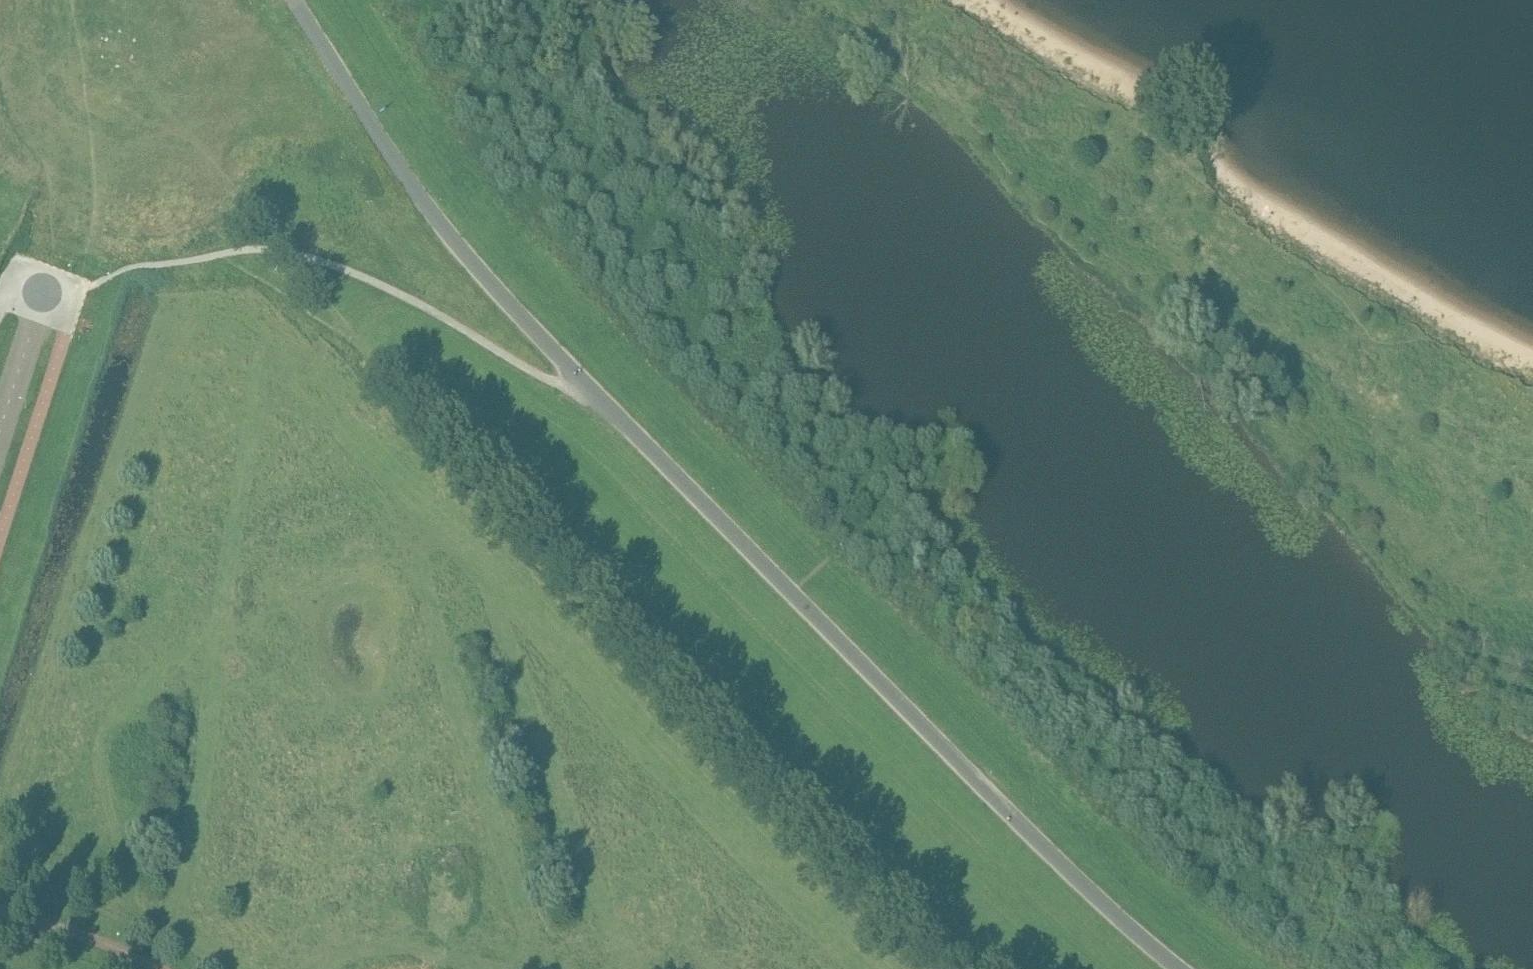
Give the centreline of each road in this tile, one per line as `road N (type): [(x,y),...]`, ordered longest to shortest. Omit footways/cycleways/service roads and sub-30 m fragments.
road 1 (unclassified): [(1181,968),(1099,901),(528,325),(392,156),(296,0)]
road 2 (track): [(605,405),(568,396),(396,295),(335,341),(313,372)]
road 3 (unclassified): [(0,434),(45,297)]

